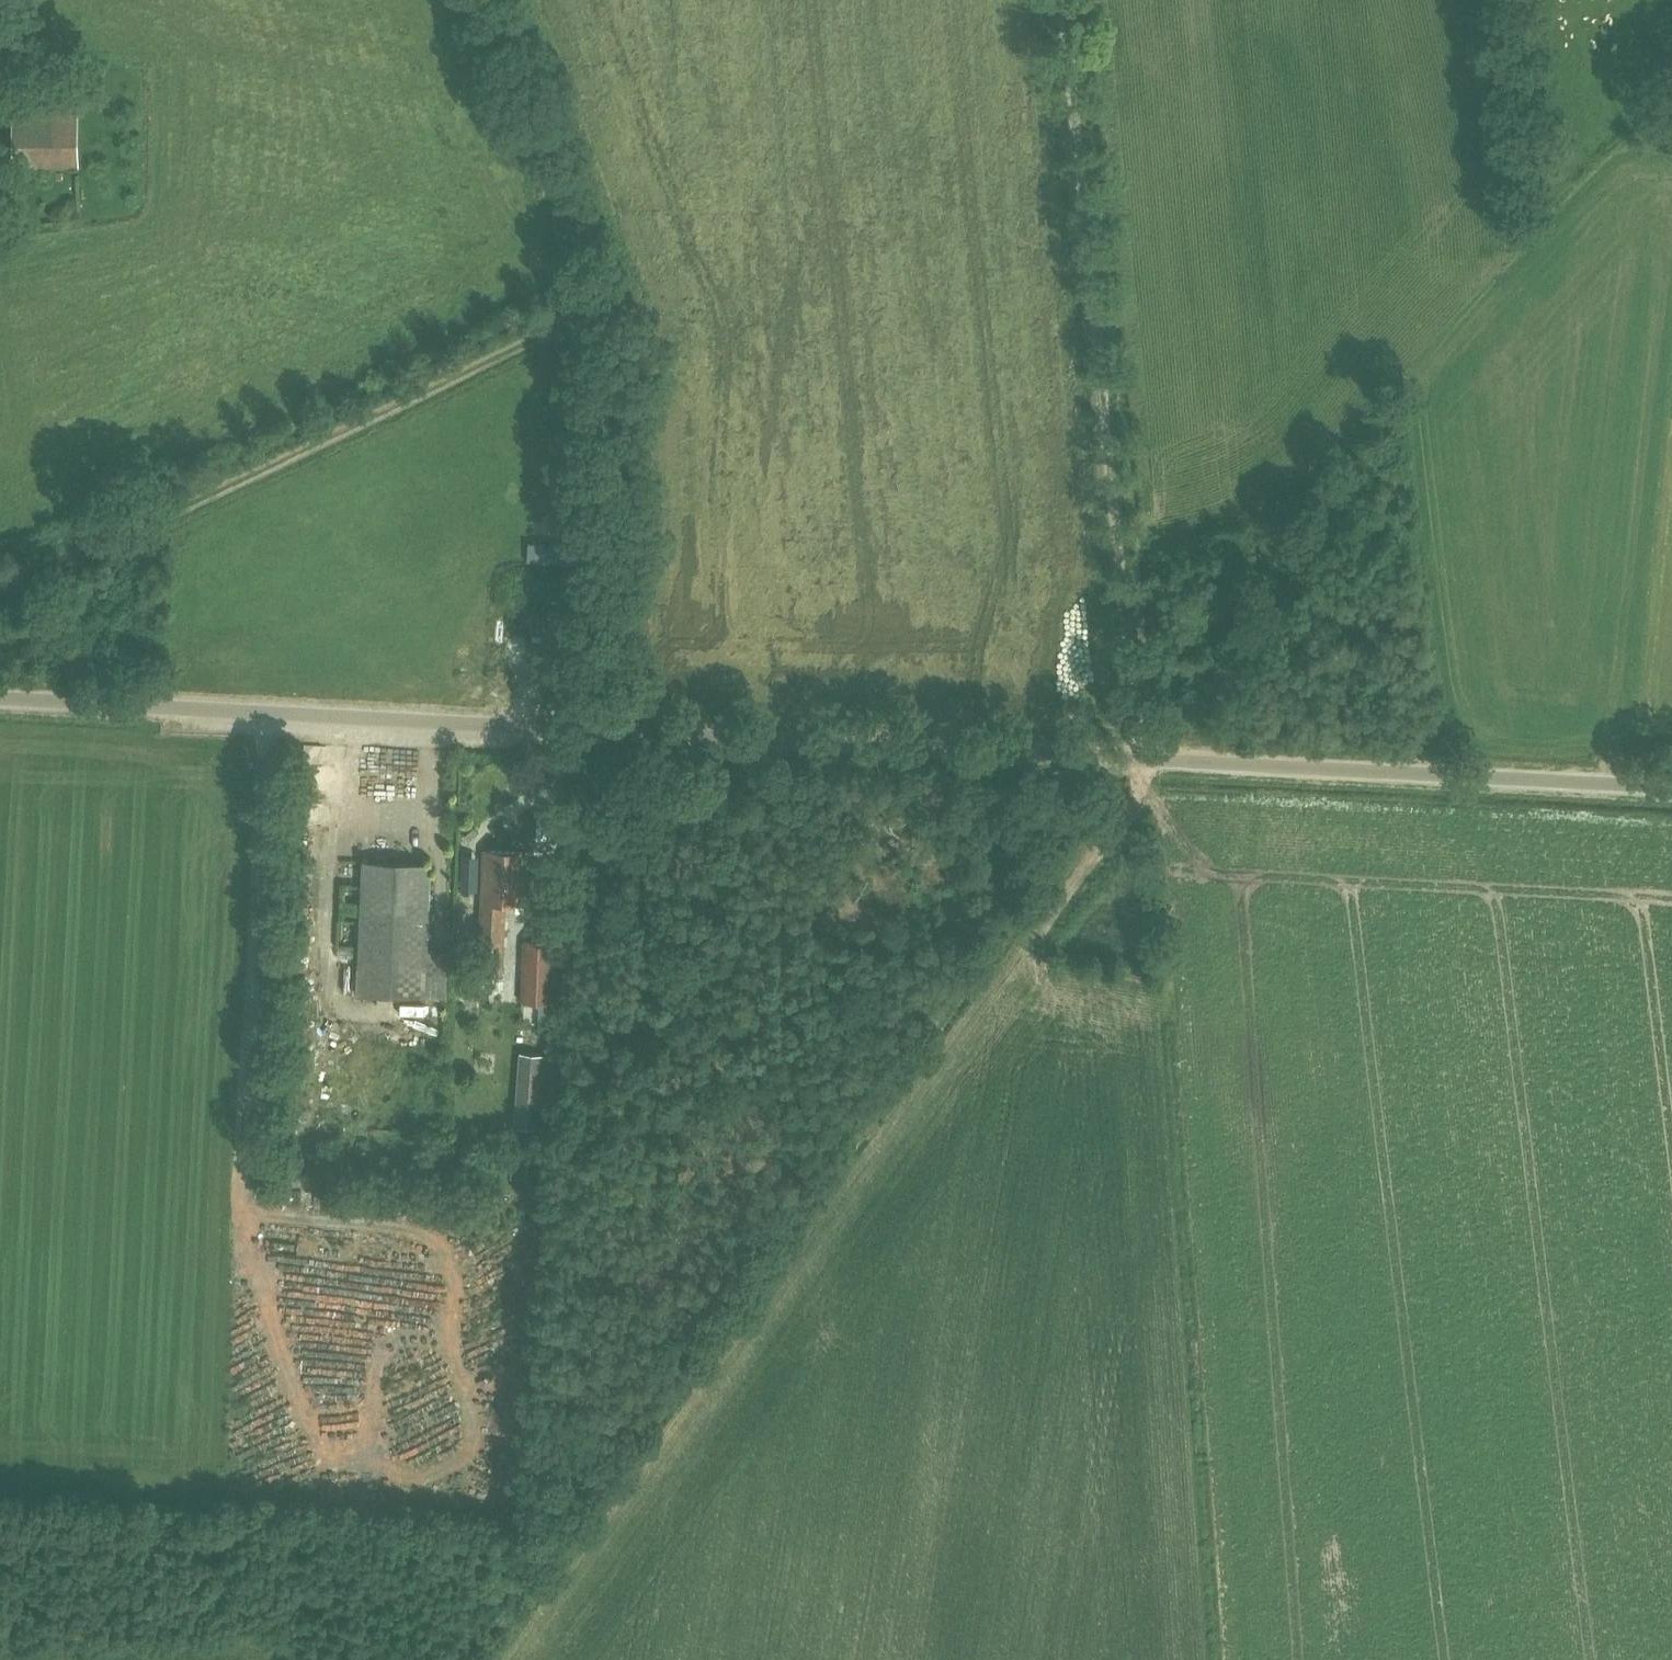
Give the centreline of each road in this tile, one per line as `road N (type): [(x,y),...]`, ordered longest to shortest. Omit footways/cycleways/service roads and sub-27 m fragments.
road 1 (unclassified): [(1671,790),(0,702)]
road 2 (track): [(472,0),(574,265),(585,308),(577,319),(0,595)]
road 3 (track): [(1065,0),(1142,759)]
road 4 (track): [(1022,952),(1140,796),(1142,759)]

